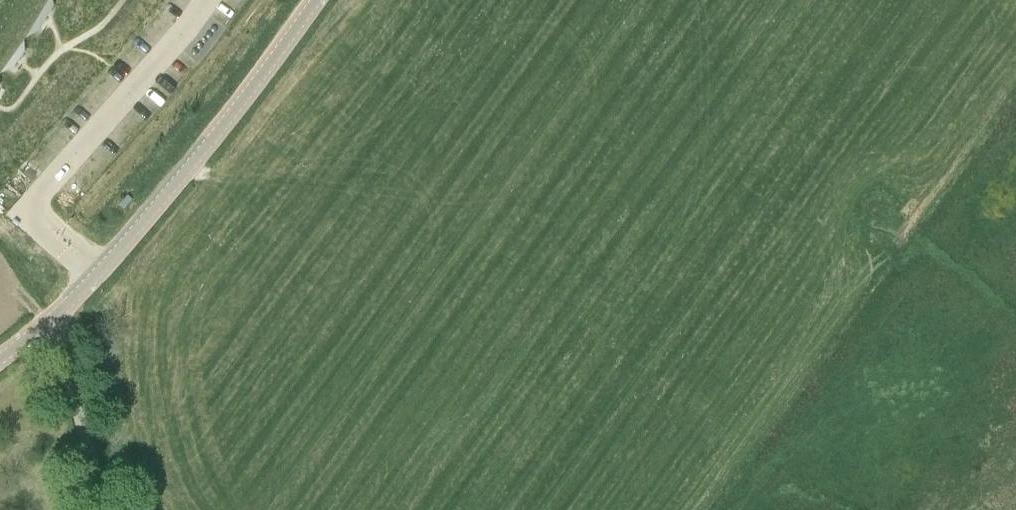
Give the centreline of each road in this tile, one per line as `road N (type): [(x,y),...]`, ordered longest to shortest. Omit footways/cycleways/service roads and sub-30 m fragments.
road 1 (tertiary): [(0,359),(99,272),(315,0)]

